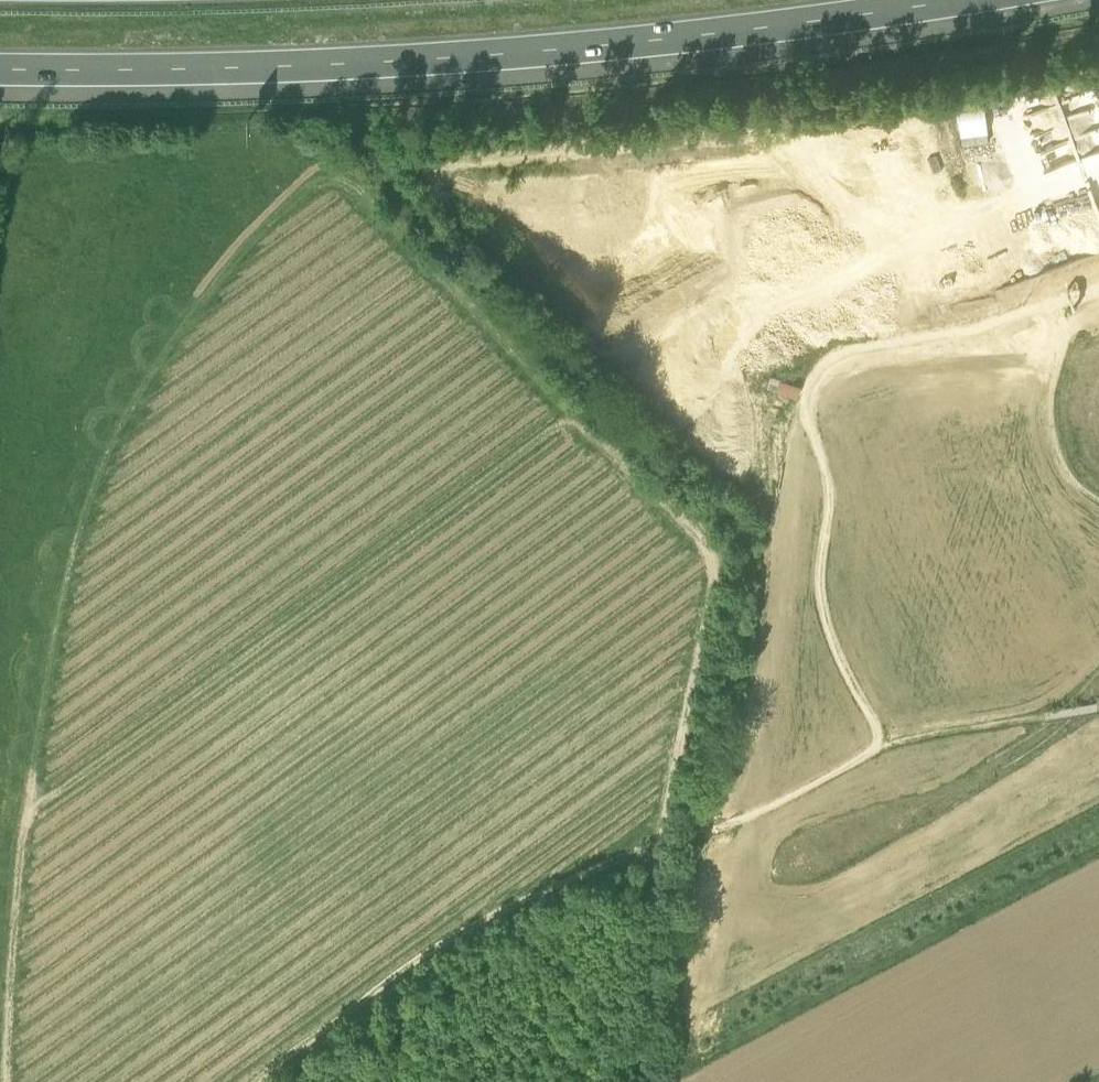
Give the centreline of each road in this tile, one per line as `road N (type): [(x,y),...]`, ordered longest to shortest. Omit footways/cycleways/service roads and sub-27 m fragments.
road 1 (track): [(661,851),(713,593),(711,549),(505,351),(341,175),(328,175),(285,208),(207,302),(149,385),(103,487),(65,620),(30,819),(8,1081)]
road 2 (motorway): [(0,67),(220,68),(500,54),(947,0)]
road 3 (track): [(661,851),(586,872),(441,935),(257,1081)]
road 4 (track): [(645,1081),(661,851)]

